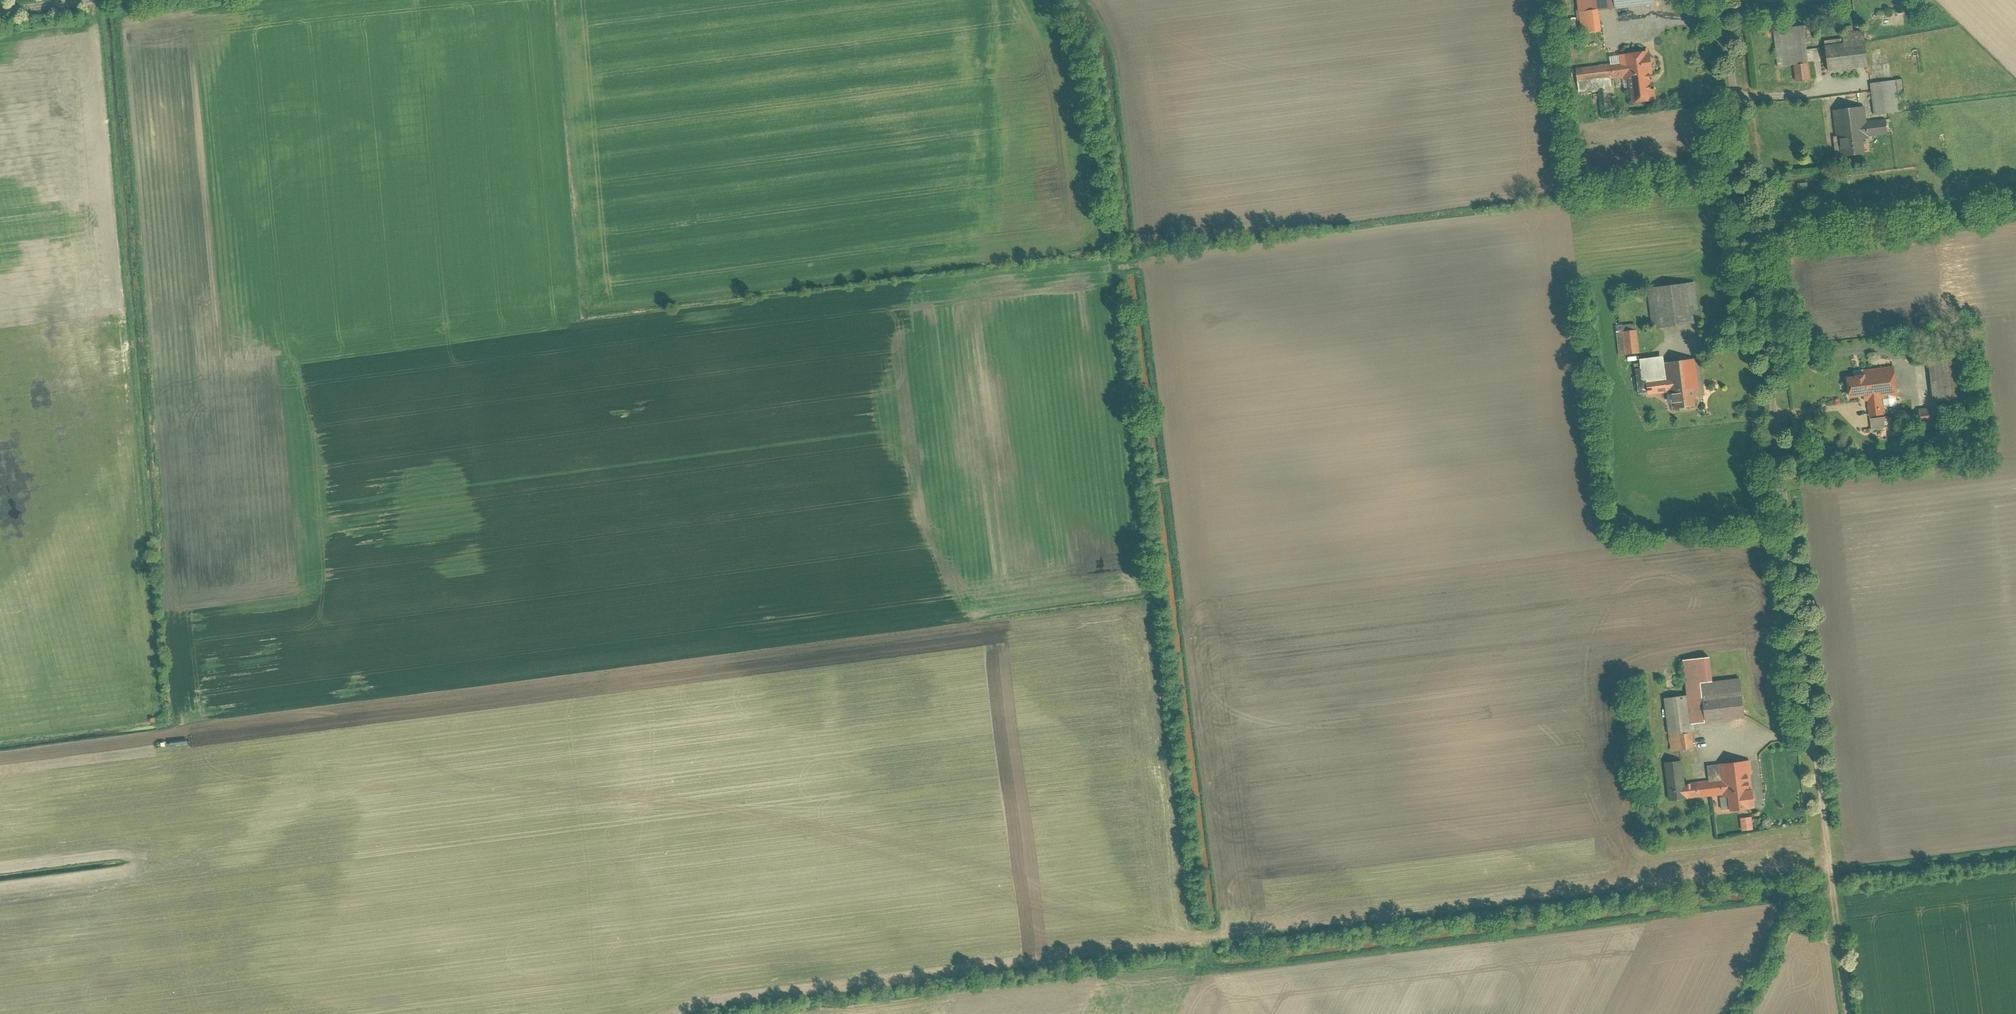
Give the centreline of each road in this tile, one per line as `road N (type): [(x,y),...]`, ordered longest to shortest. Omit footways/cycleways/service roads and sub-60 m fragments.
road 1 (residential): [(1724,0),(1831,869)]
road 2 (track): [(1831,869),(1851,1013)]

